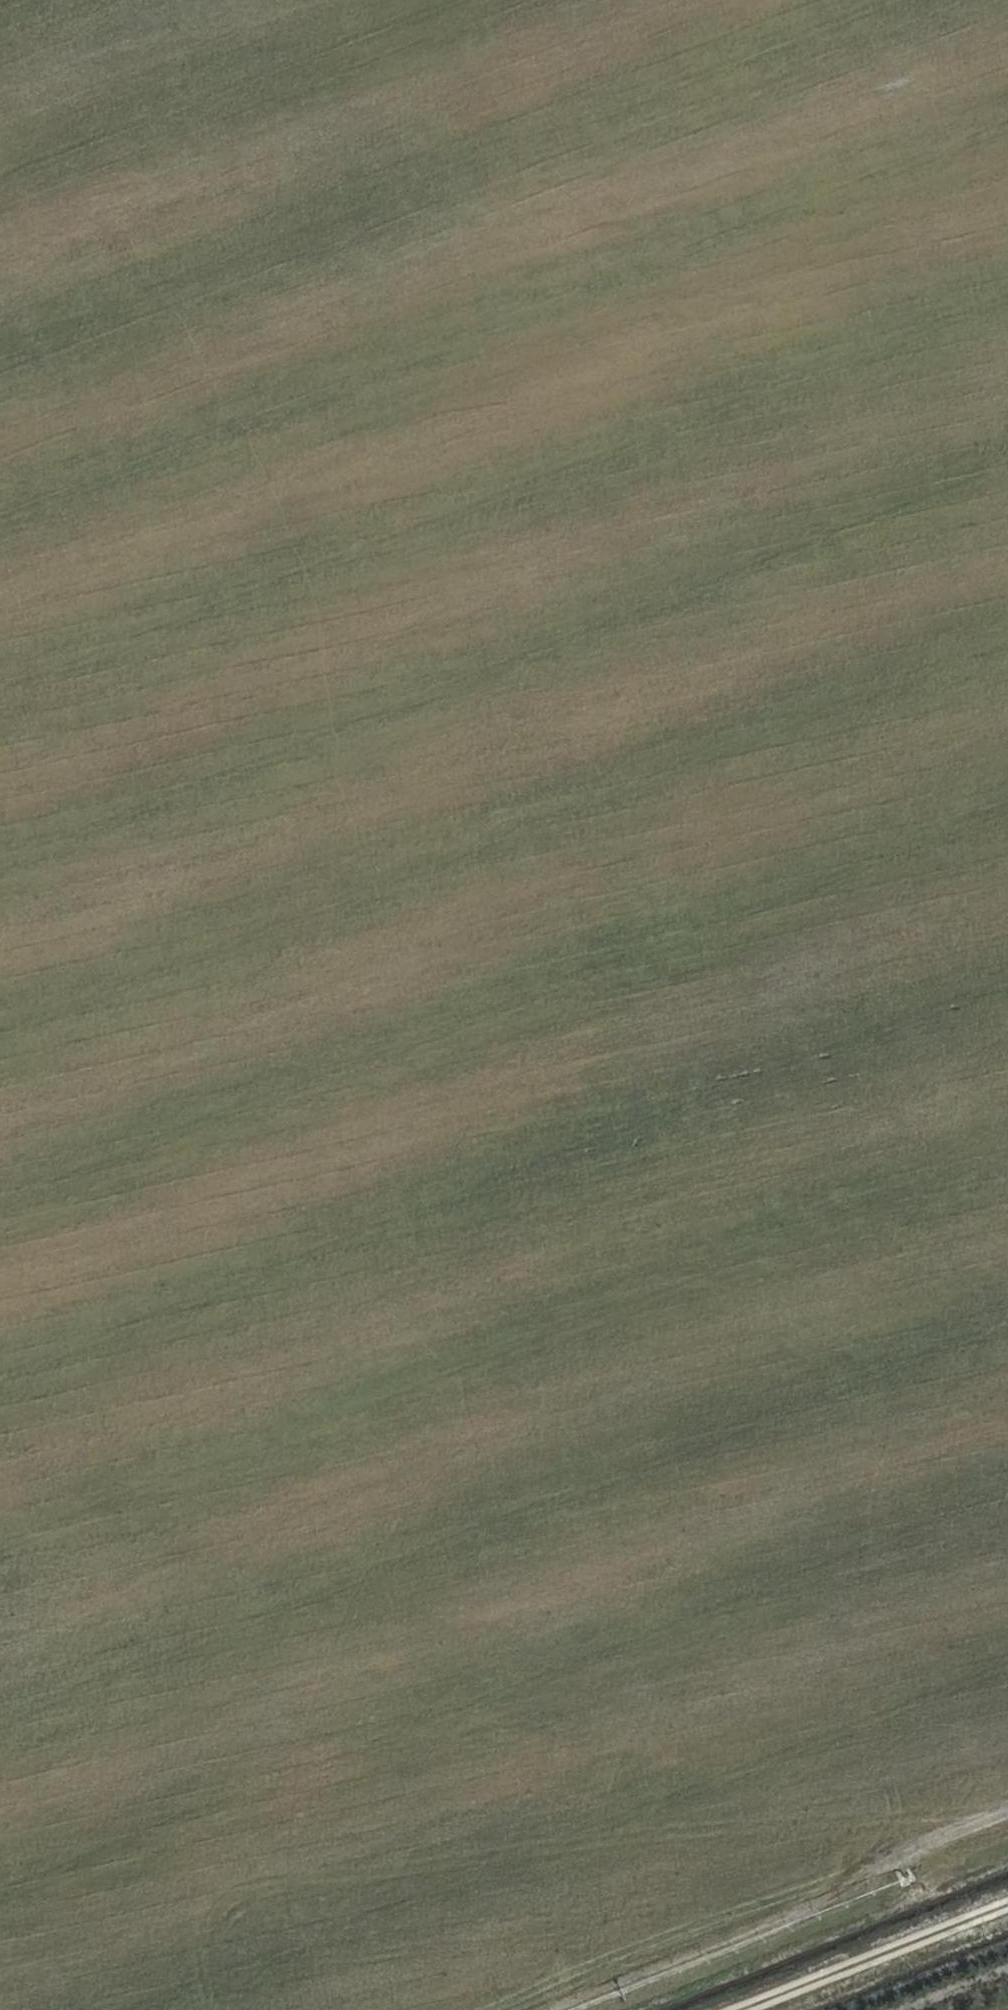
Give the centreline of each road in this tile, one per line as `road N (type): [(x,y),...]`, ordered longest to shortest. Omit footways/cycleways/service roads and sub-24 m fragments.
road 1 (track): [(807,2009),(1007,1932)]

